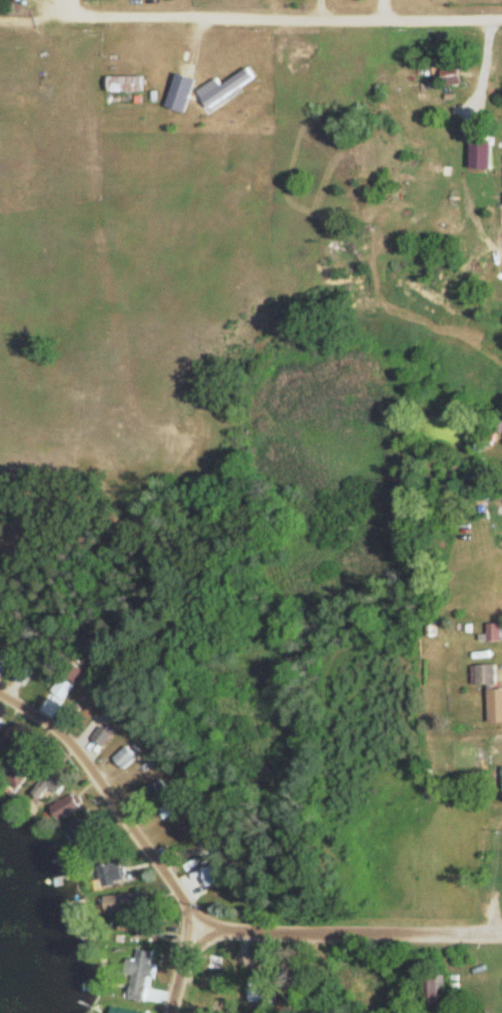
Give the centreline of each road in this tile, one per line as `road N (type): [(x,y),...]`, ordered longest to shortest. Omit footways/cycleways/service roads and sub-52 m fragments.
road 1 (residential): [(501,931),(200,935),(185,901),(58,731),(0,696)]

